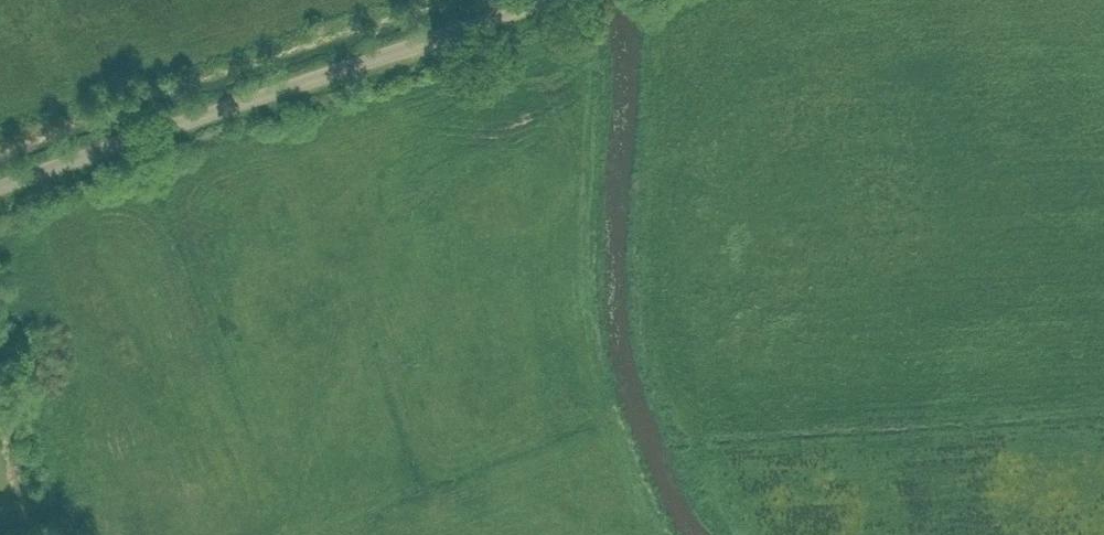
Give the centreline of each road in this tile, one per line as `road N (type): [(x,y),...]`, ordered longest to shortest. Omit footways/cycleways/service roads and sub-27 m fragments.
road 1 (unclassified): [(0,183),(547,0)]

